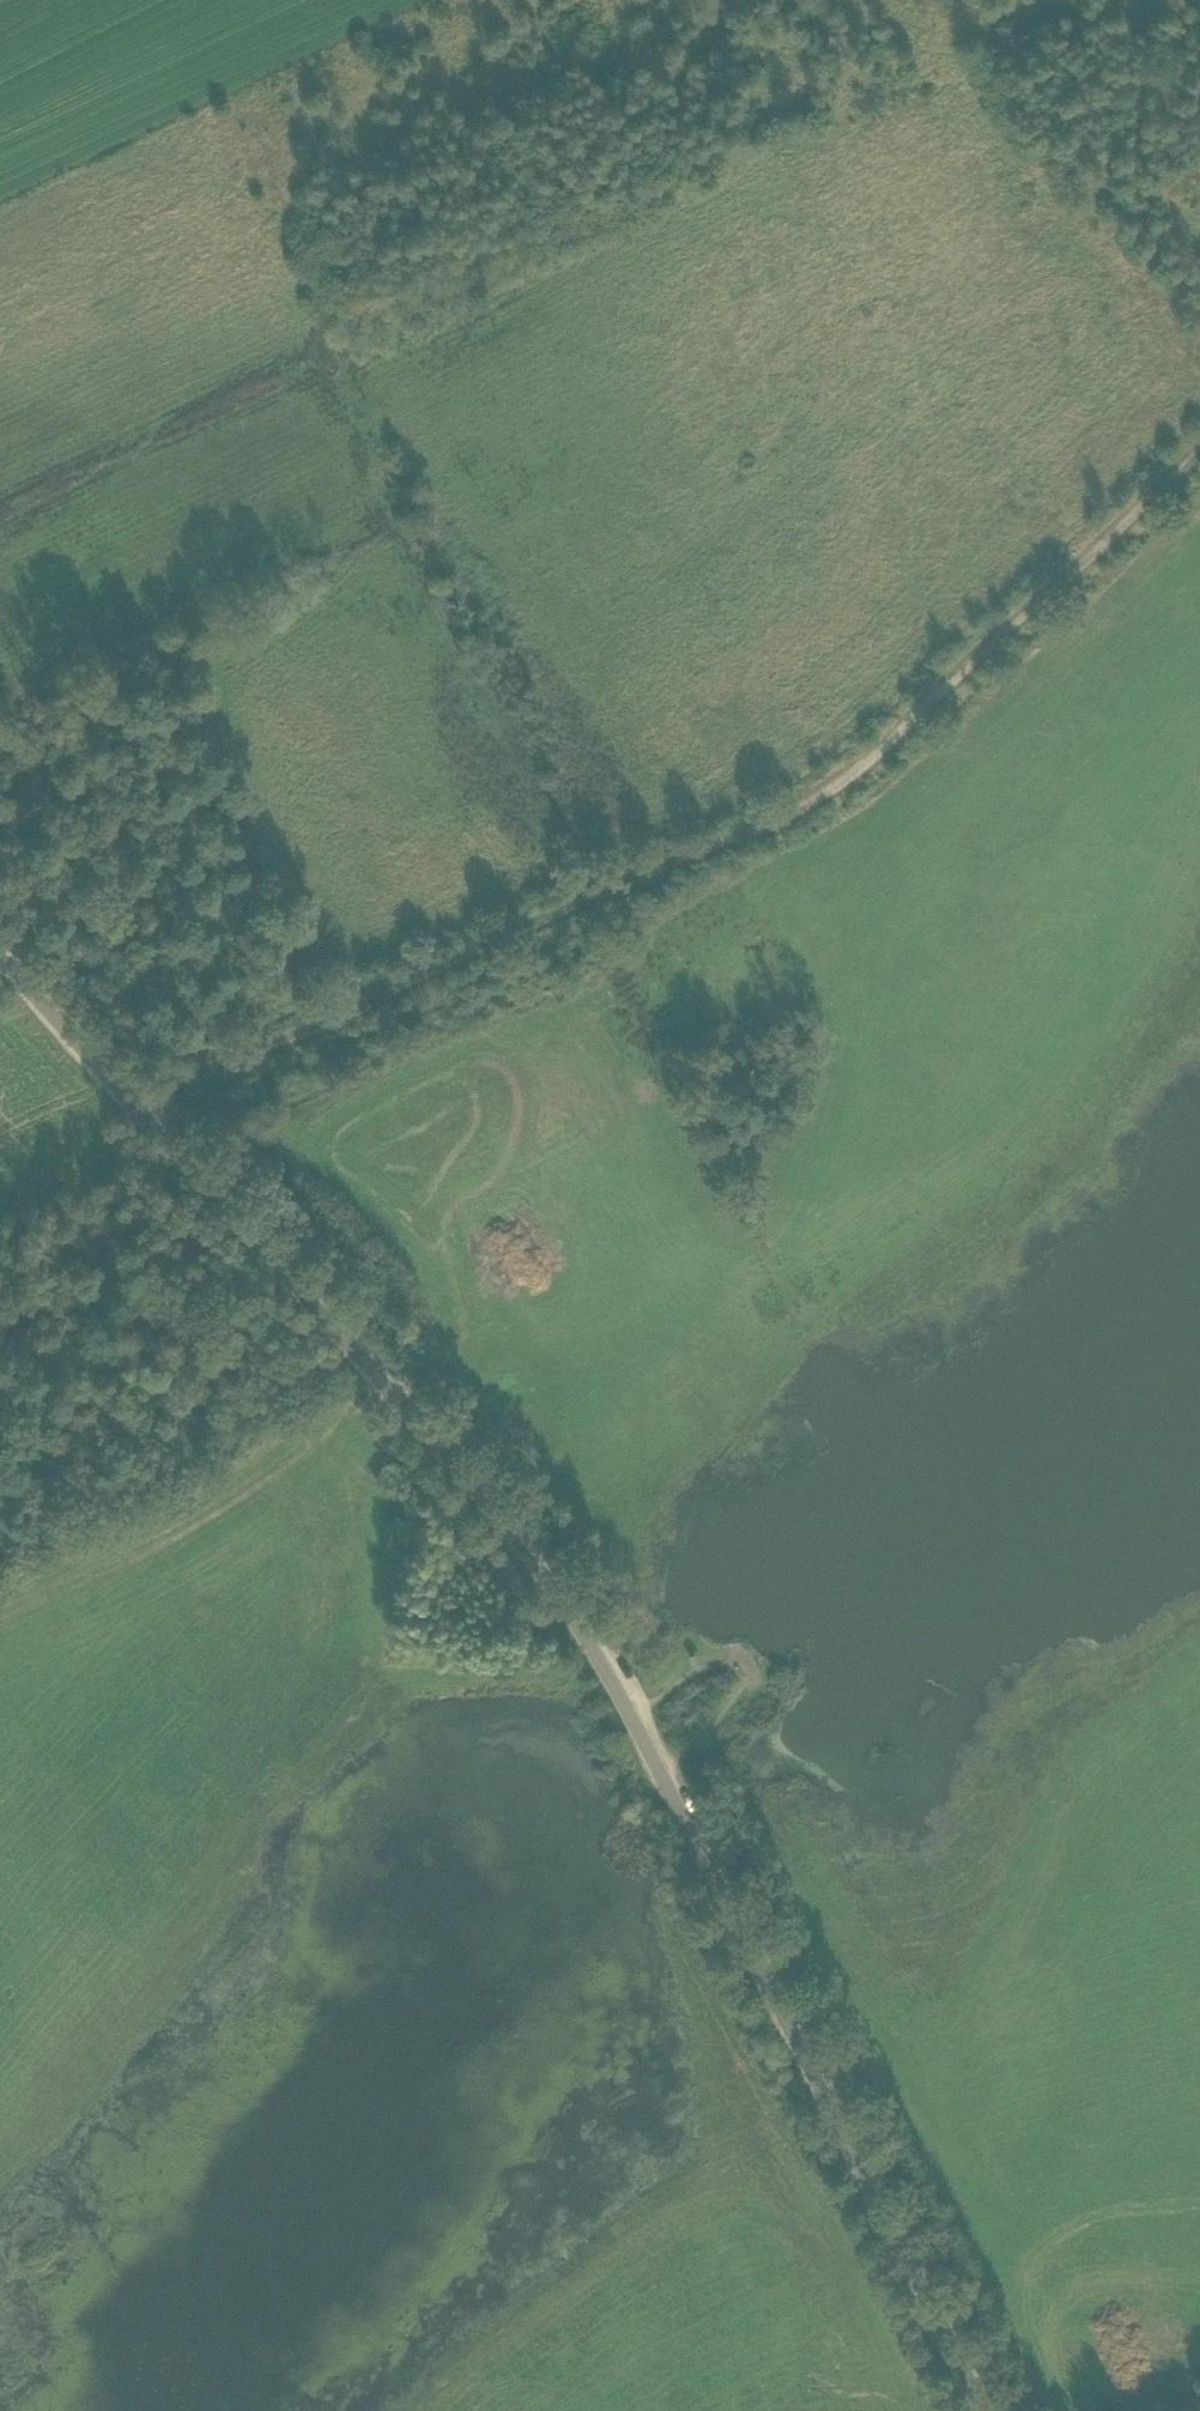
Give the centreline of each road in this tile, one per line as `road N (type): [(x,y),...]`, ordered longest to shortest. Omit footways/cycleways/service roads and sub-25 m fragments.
road 1 (unclassified): [(985,2410),(638,1718),(581,1630),(485,1499),(0,957)]
road 2 (track): [(133,1104),(815,802),(1199,450)]

